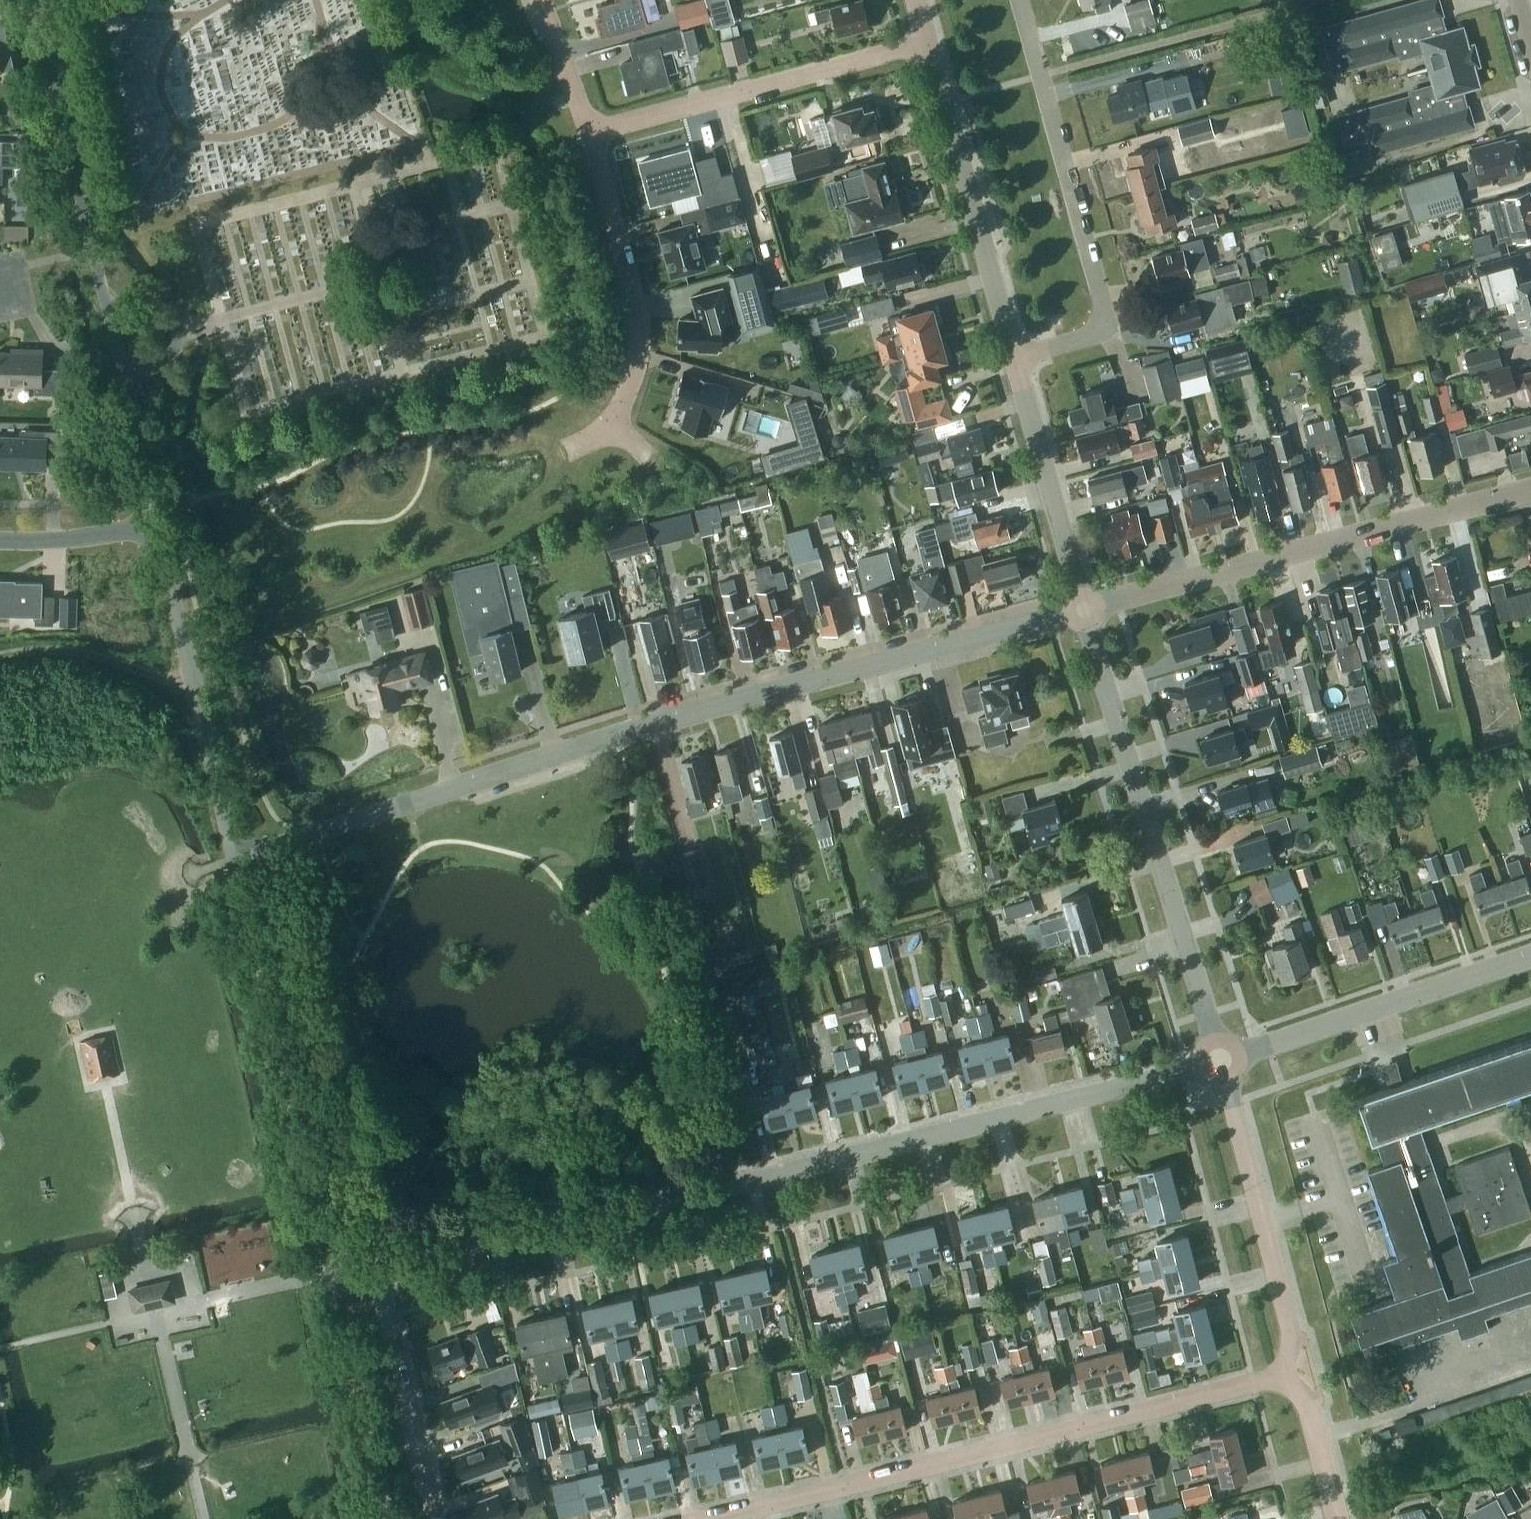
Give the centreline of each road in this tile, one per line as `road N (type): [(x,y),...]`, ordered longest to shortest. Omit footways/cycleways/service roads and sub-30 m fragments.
road 1 (residential): [(432,1518),(383,1297),(385,1274),(398,1262),(1220,1058)]
road 2 (residential): [(233,848),(254,852),(659,721),(1083,607)]
road 3 (residential): [(698,1518),(1283,1374)]
road 4 (residential): [(158,524),(36,0)]
road 5 (tertiary): [(1220,1058),(1083,607)]
road 6 (residential): [(1083,607),(1530,488)]
road 7 (residential): [(1014,357),(1086,336),(1104,310),(1021,0)]
road 8 (residential): [(595,124),(927,41)]
road 9 (residential): [(233,848),(158,524)]
road 10 (tertiary): [(1014,357),(927,41)]
road 11 (tertiary): [(1220,1058),(1530,955)]
road 12 (residential): [(1283,1374),(1292,1330),(1220,1058)]
road 13 (residential): [(612,421),(635,371),(641,327),(595,124)]
road 14 (tertiary): [(1083,607),(1014,357)]
road 15 (track): [(195,683),(80,651),(0,654)]
road 16 (residential): [(0,539),(78,538),(158,524)]
road 17 (residential): [(1339,1518),(1311,1408),(1283,1374)]
road 18 (residential): [(595,124),(582,112),(541,0)]

